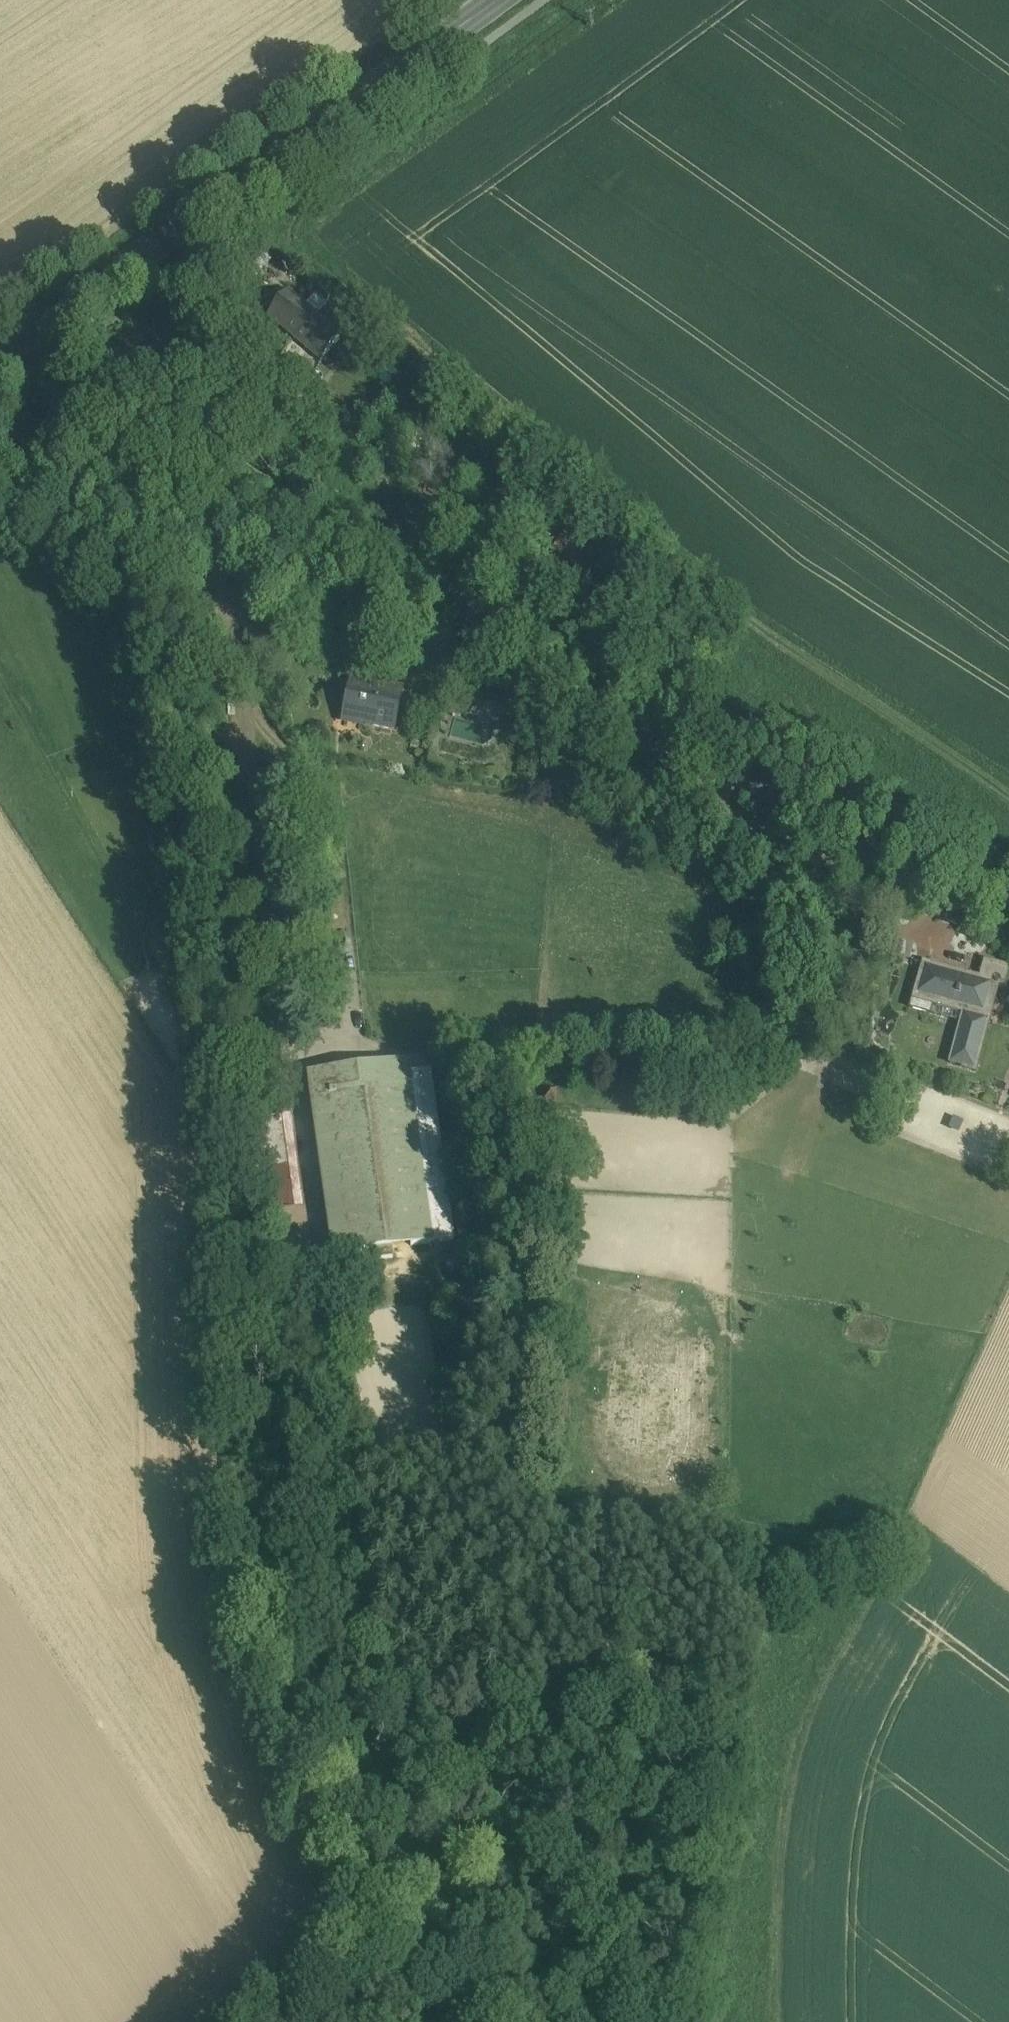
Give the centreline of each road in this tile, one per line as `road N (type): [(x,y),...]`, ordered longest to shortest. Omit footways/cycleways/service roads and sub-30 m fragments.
road 1 (primary): [(497,0),(0,352)]

